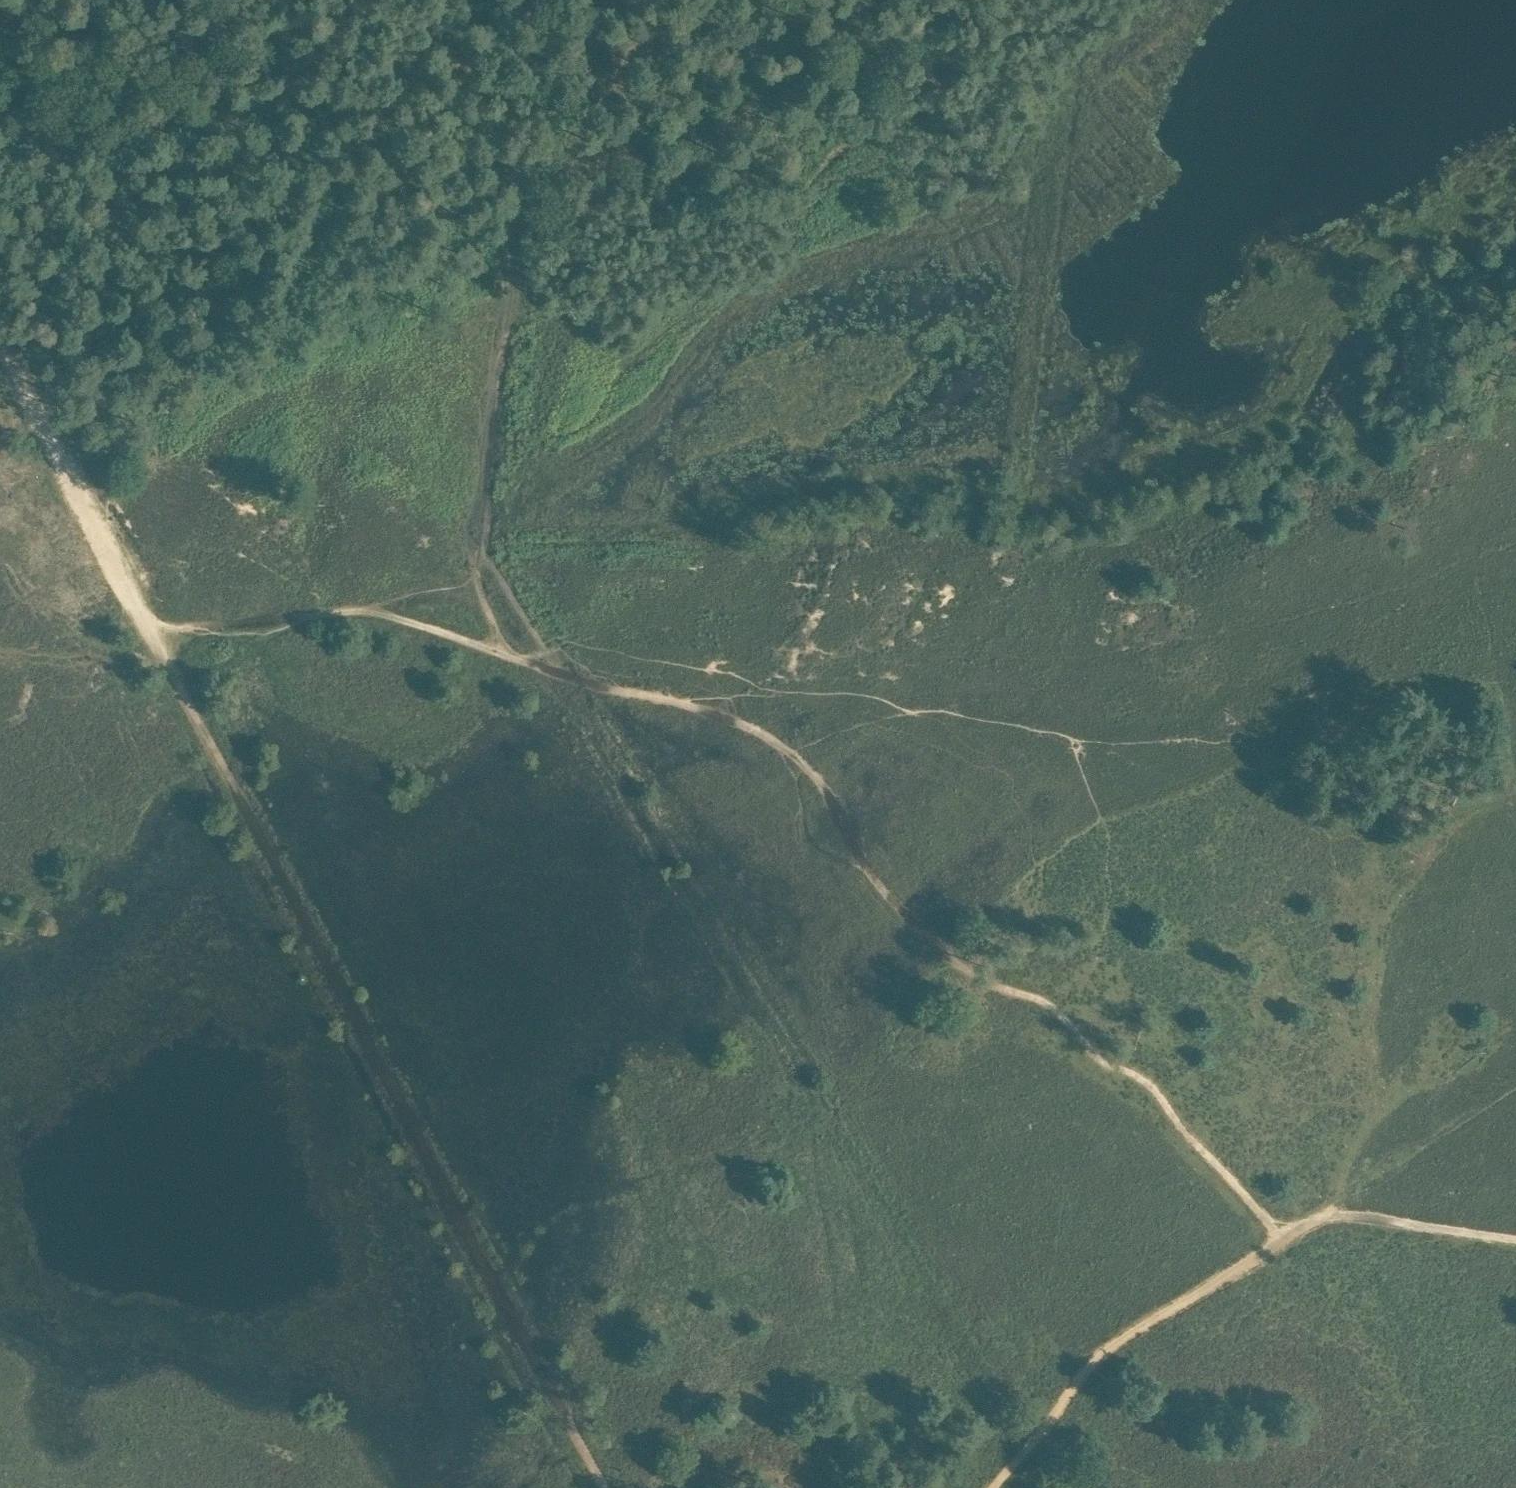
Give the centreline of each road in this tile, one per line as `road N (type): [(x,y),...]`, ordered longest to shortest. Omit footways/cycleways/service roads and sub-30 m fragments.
road 1 (track): [(148,629),(416,1169),(603,1487)]
road 2 (track): [(6,370),(148,629)]

